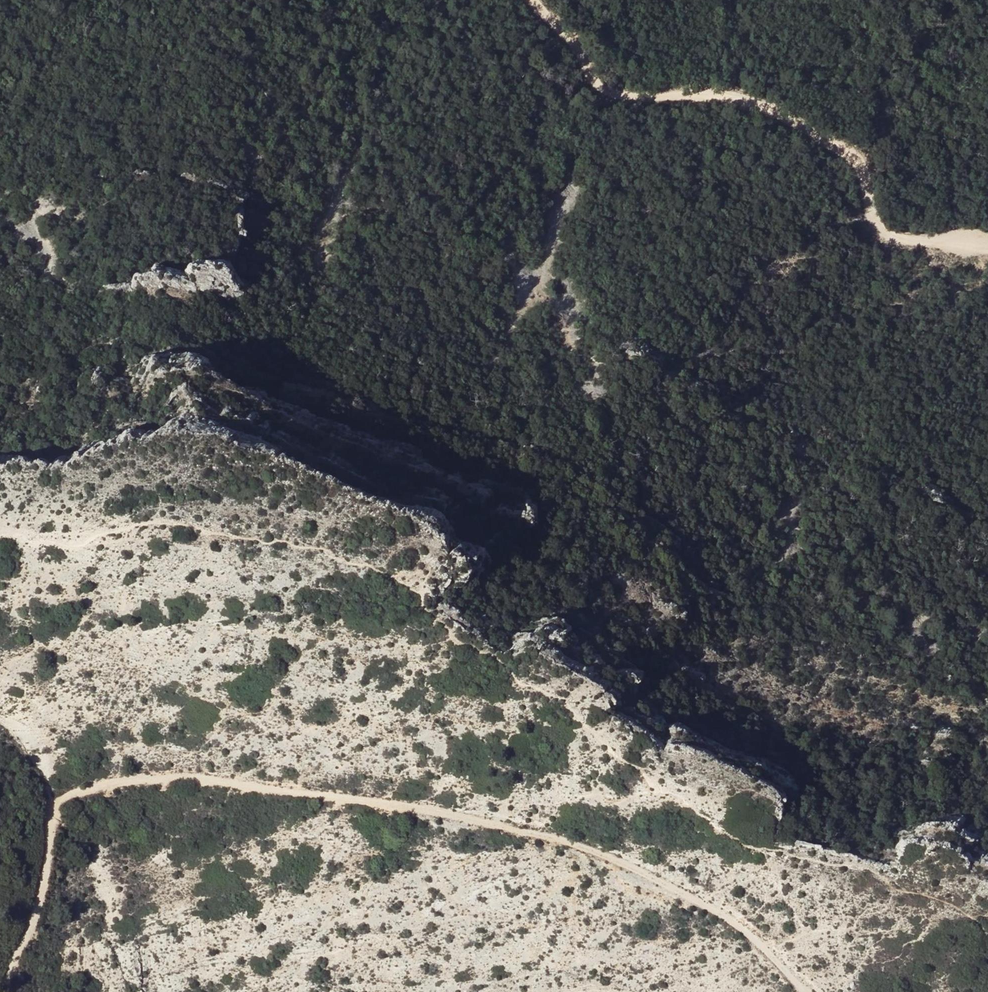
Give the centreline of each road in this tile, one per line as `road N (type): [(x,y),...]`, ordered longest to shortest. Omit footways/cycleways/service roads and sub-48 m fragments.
road 1 (track): [(0,953),(38,883),(43,830),(66,785),(178,773),(418,803),(555,831),(597,846),(749,934),(808,991)]
road 2 (track): [(987,249),(886,234),(871,217),(858,167),(757,106),(607,92),(532,0)]

